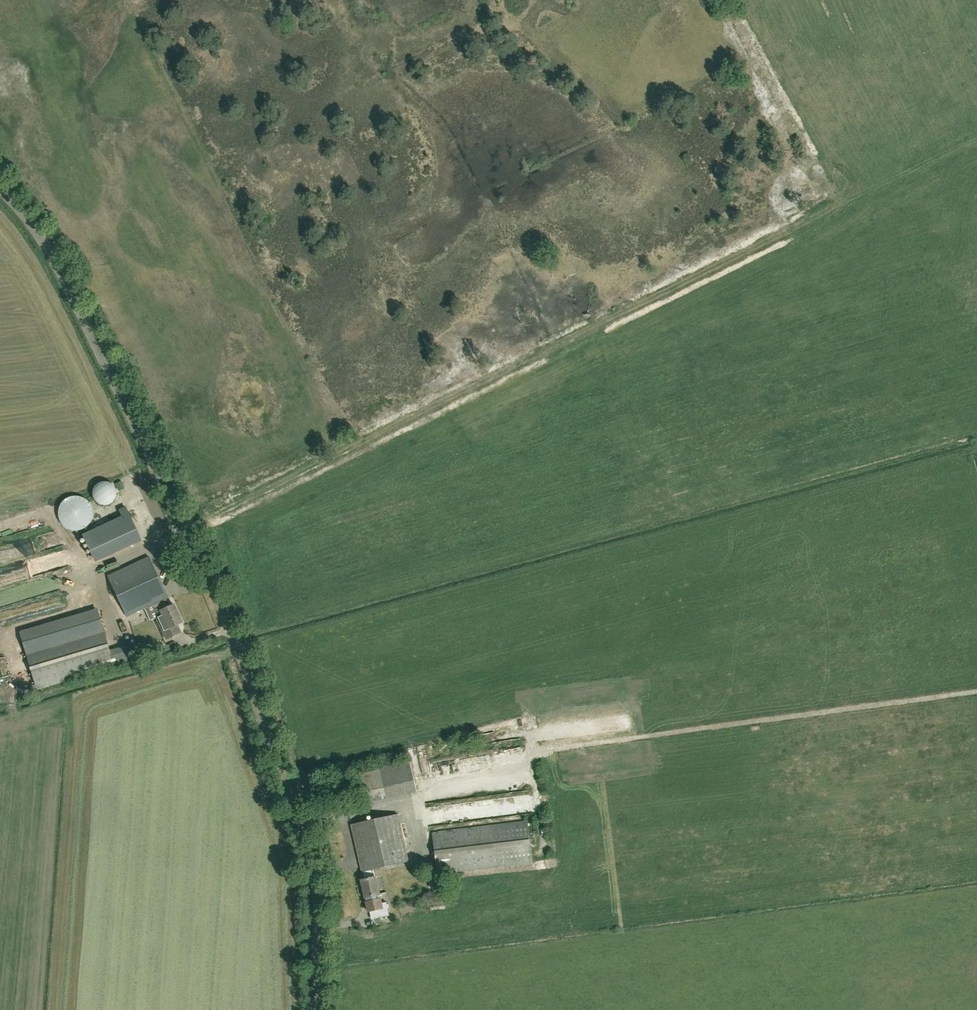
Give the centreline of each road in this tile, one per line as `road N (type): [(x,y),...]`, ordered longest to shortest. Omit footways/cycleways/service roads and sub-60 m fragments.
road 1 (unclassified): [(317,1009),(301,840),(232,631),(40,237),(0,189)]

